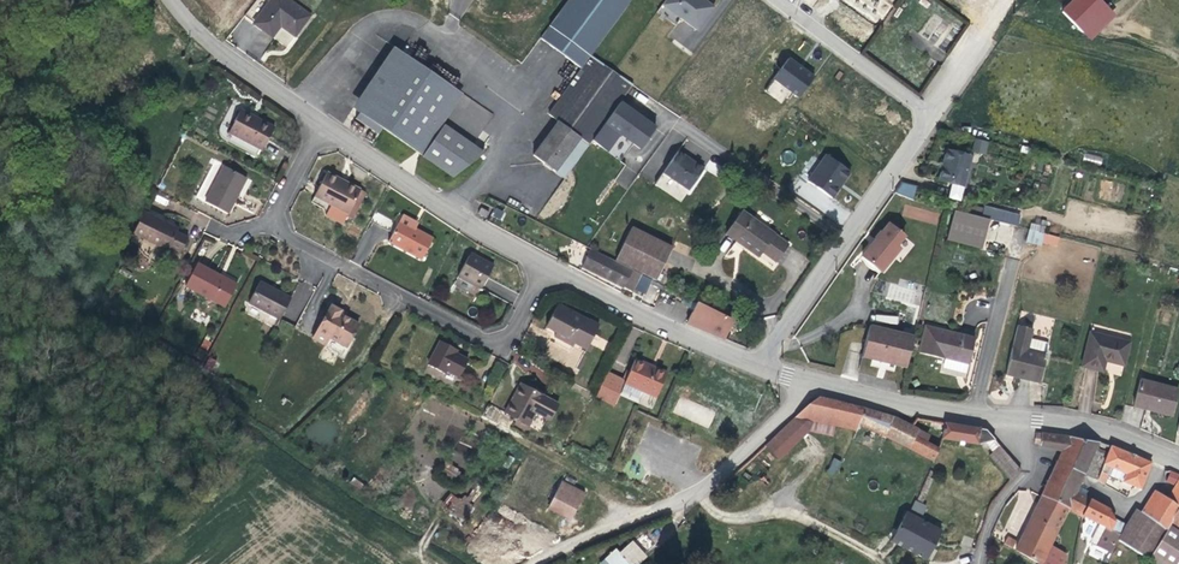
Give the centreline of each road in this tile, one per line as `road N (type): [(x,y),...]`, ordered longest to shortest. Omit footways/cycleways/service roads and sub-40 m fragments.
road 1 (residential): [(274,216),(294,239),(499,341),(512,334),(549,265)]
road 2 (unclassified): [(805,379),(801,402),(707,482),(549,549),(532,563)]
road 3 (unclassified): [(759,366),(937,112)]
road 4 (tertiary): [(549,265),(320,127)]
road 5 (tertiary): [(759,366),(549,265)]
road 6 (tertiary): [(320,127),(198,31),(171,0)]
road 7 (unclassified): [(937,112),(783,0)]
road 8 (tertiary): [(1178,460),(1078,422),(1002,419)]
road 9 (tertiary): [(977,417),(805,379)]
road 10 (residential): [(977,417),(1015,256)]
road 11 (residential): [(1002,419),(1028,452),(1026,467),(1002,499),(980,563)]

